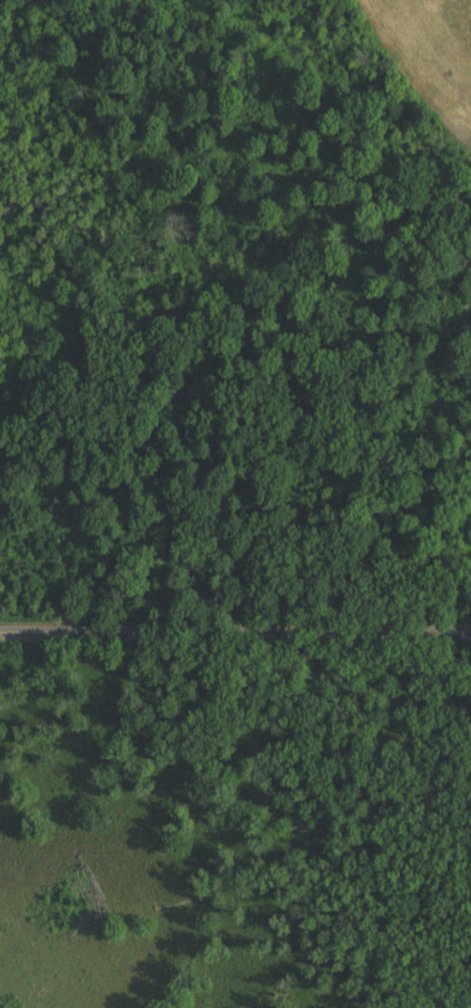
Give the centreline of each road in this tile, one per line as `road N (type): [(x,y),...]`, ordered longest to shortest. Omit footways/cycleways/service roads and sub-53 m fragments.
road 1 (residential): [(470,636),(0,636)]

